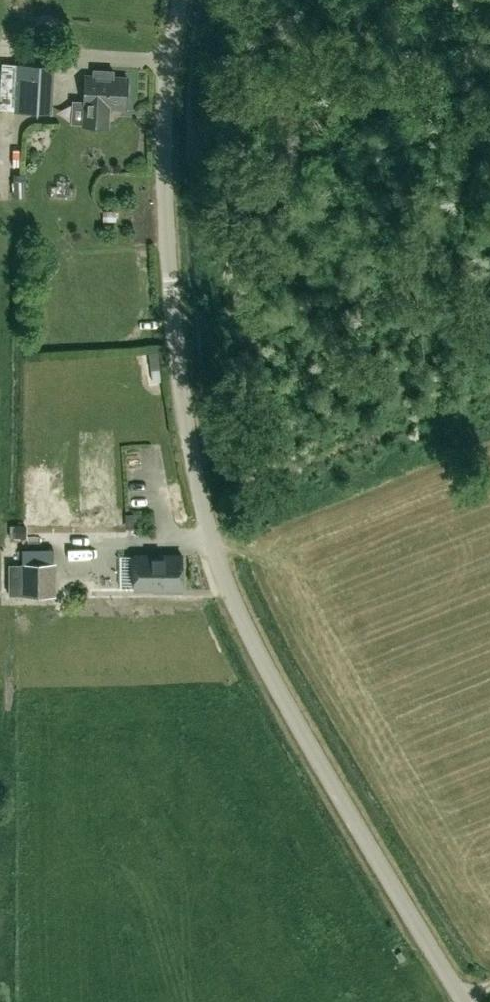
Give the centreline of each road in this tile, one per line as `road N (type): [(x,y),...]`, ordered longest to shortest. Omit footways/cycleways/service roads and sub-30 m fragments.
road 1 (unclassified): [(463,1001),(314,752),(218,565),(187,449),(172,286),(164,129),(182,0)]

